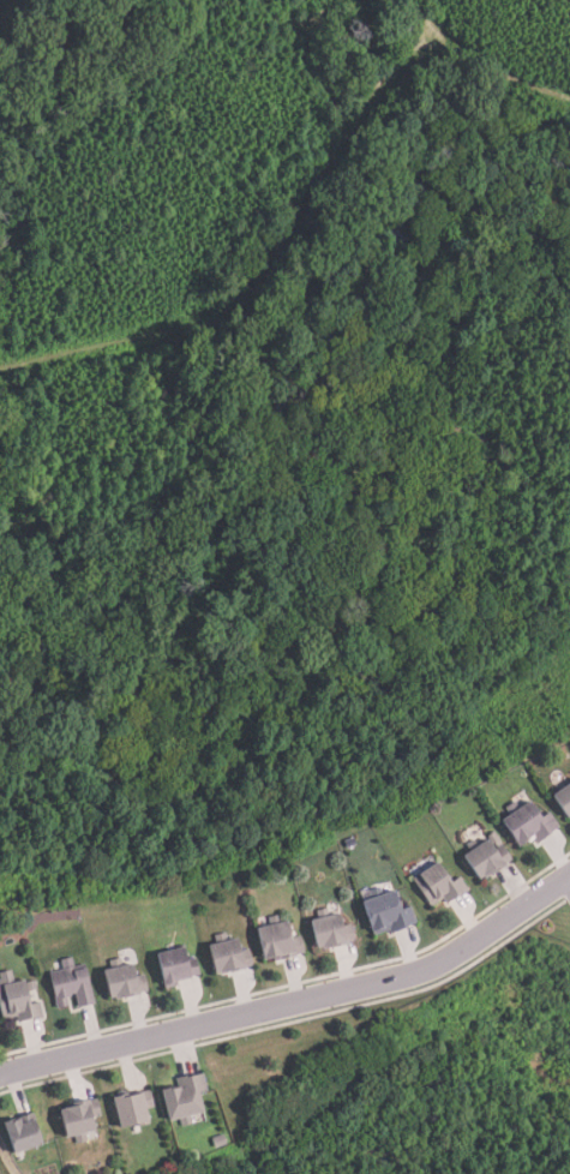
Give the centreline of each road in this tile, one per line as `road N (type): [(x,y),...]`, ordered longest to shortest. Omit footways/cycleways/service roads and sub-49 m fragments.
road 1 (residential): [(0,1077),(392,981),(569,874)]

